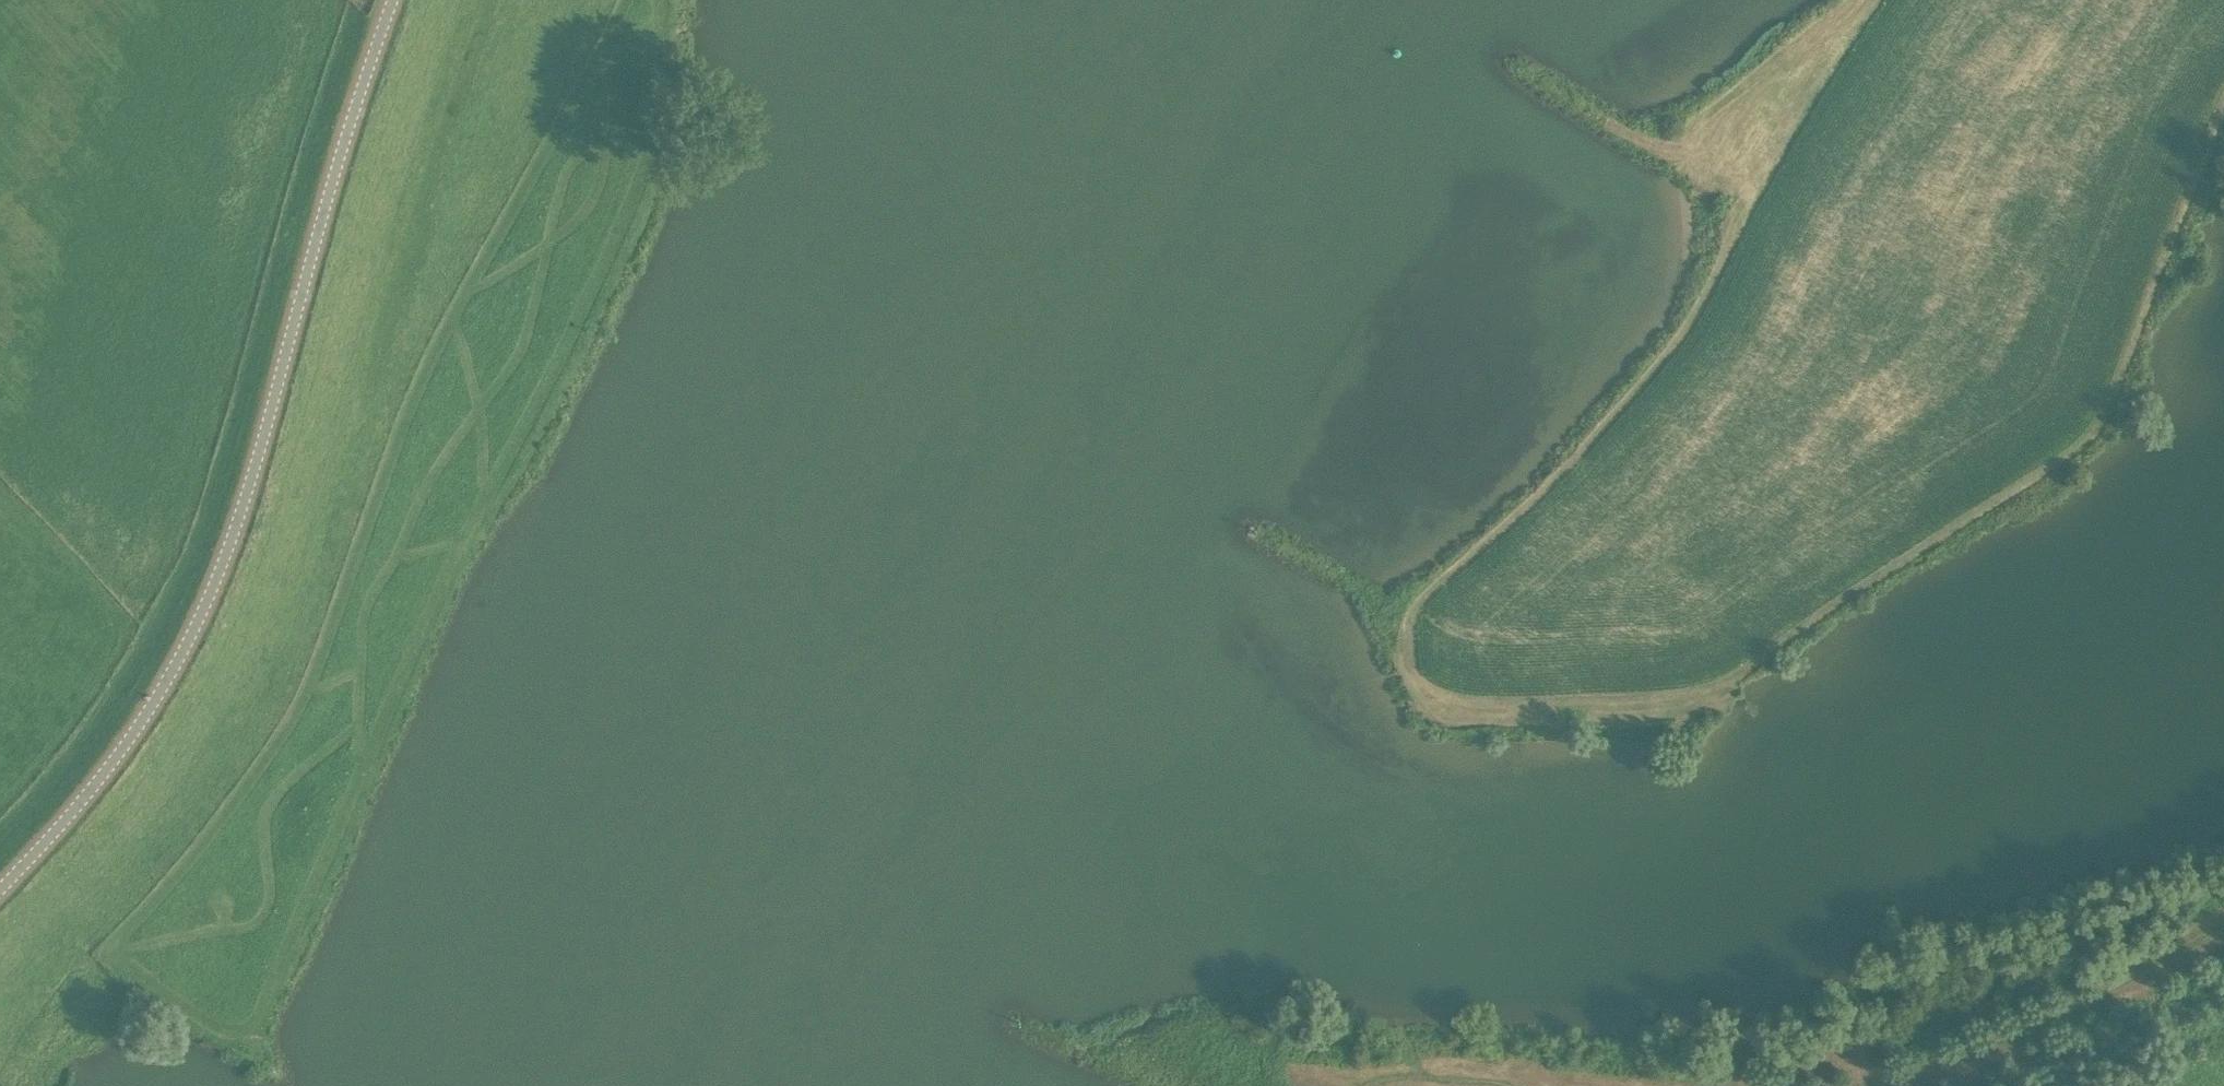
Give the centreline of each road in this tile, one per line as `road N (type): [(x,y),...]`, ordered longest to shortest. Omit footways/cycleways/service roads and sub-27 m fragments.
road 1 (tertiary): [(0,886),(97,779),(200,617),(252,475),(354,107),(392,0)]
road 2 (track): [(1870,1085),(2133,984),(2223,938)]
road 3 (track): [(1373,1078),(1513,1085)]

